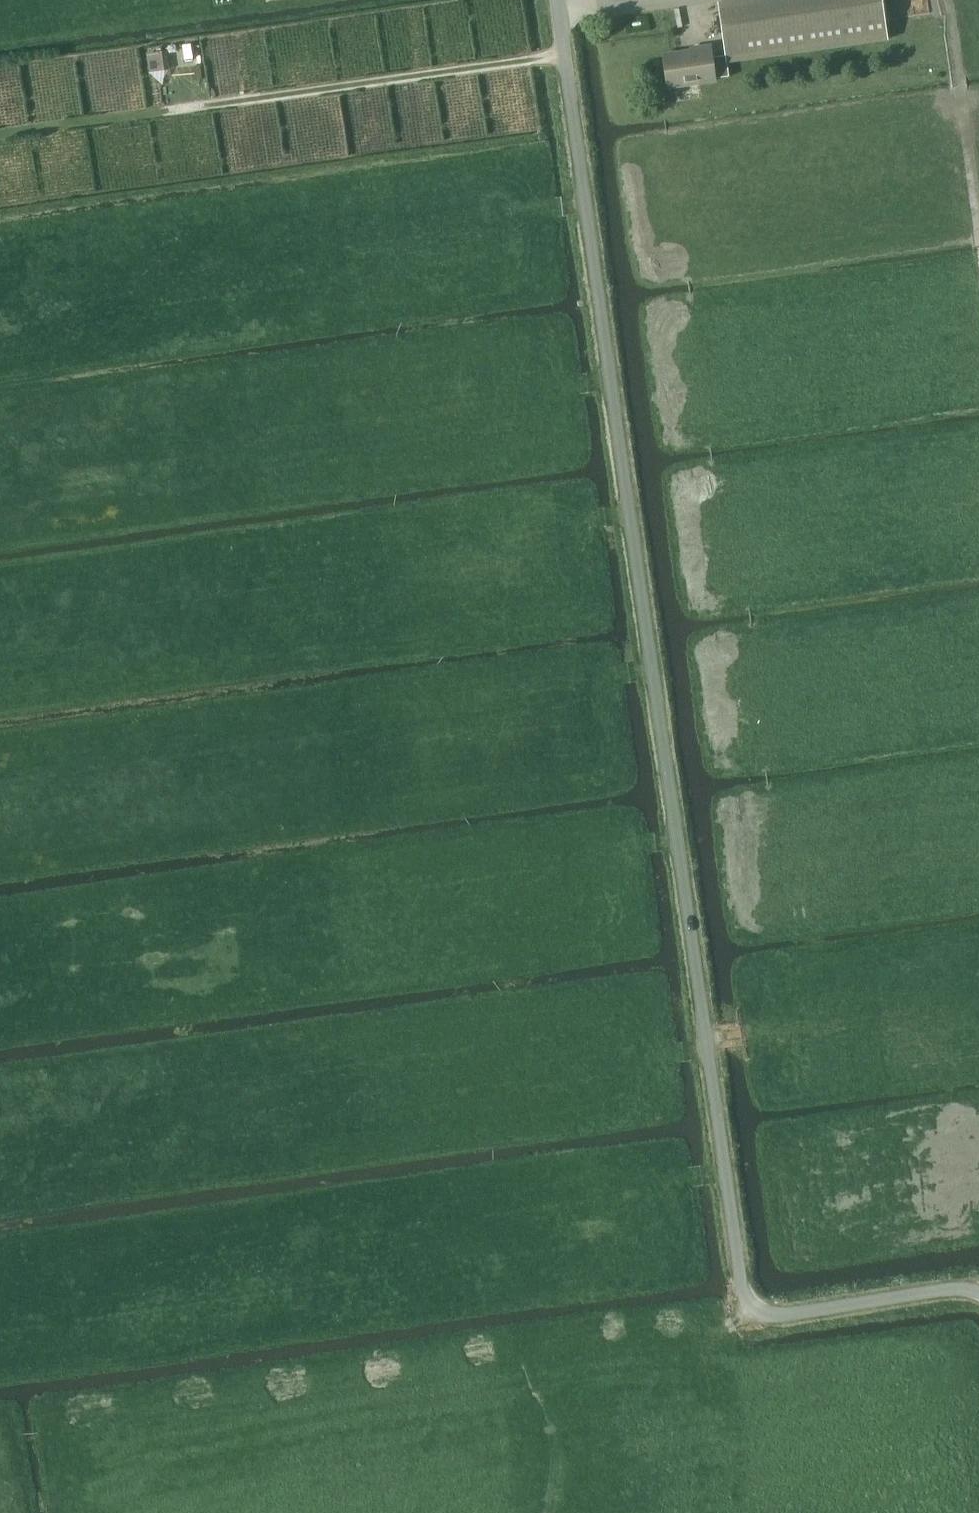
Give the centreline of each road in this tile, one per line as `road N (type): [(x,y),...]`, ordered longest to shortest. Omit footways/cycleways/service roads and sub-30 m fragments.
road 1 (unclassified): [(978,1298),(771,1320),(745,1302),(556,0)]
road 2 (track): [(978,203),(950,0)]

